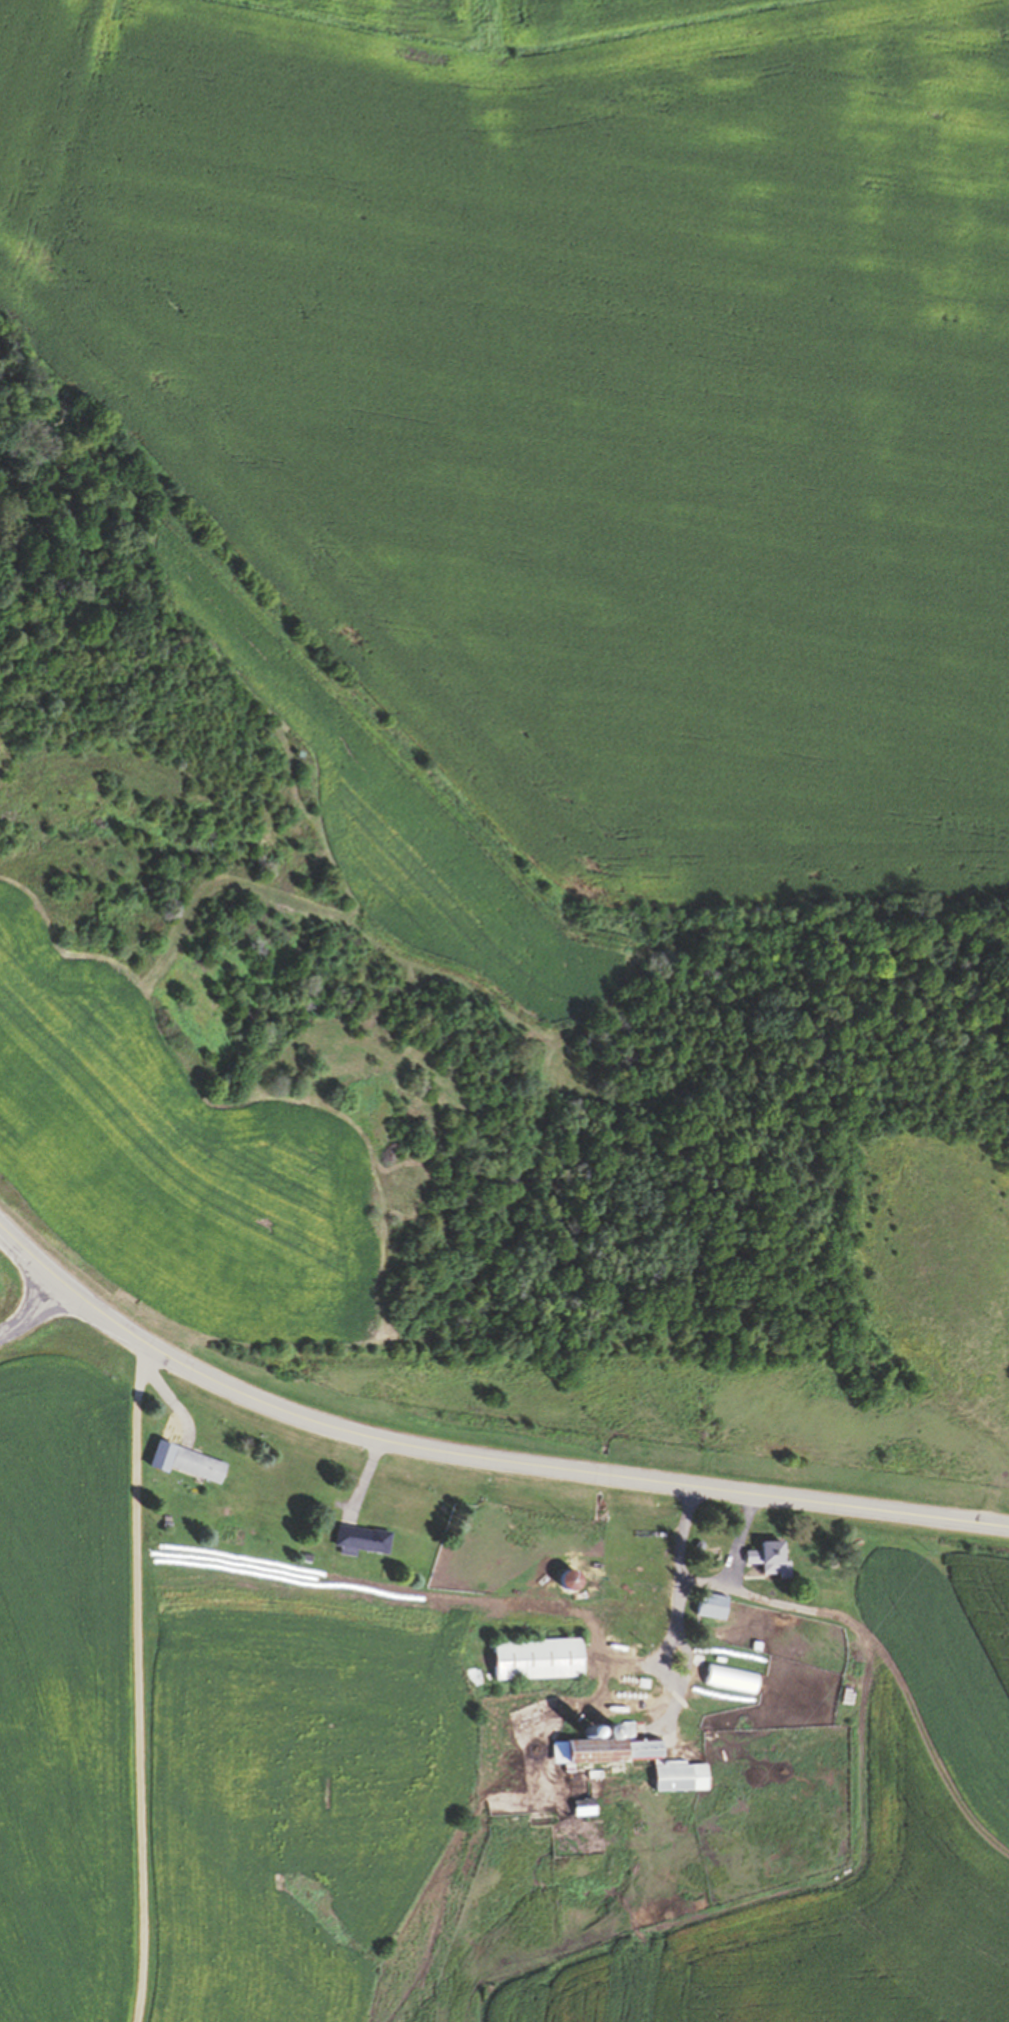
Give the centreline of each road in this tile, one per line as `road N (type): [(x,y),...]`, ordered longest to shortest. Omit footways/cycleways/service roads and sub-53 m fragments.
road 1 (primary): [(1008,1525),(556,1472),(317,1424),(159,1354),(99,1315),(0,1227)]

